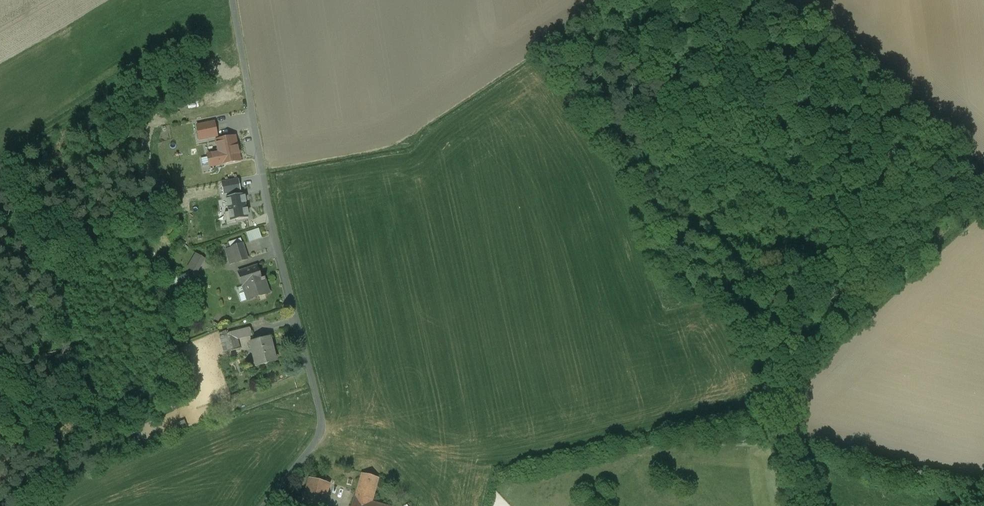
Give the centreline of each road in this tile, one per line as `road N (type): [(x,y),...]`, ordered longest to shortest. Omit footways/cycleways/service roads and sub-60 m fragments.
road 1 (unclassified): [(265,505),(322,426),(277,251),(235,0)]

